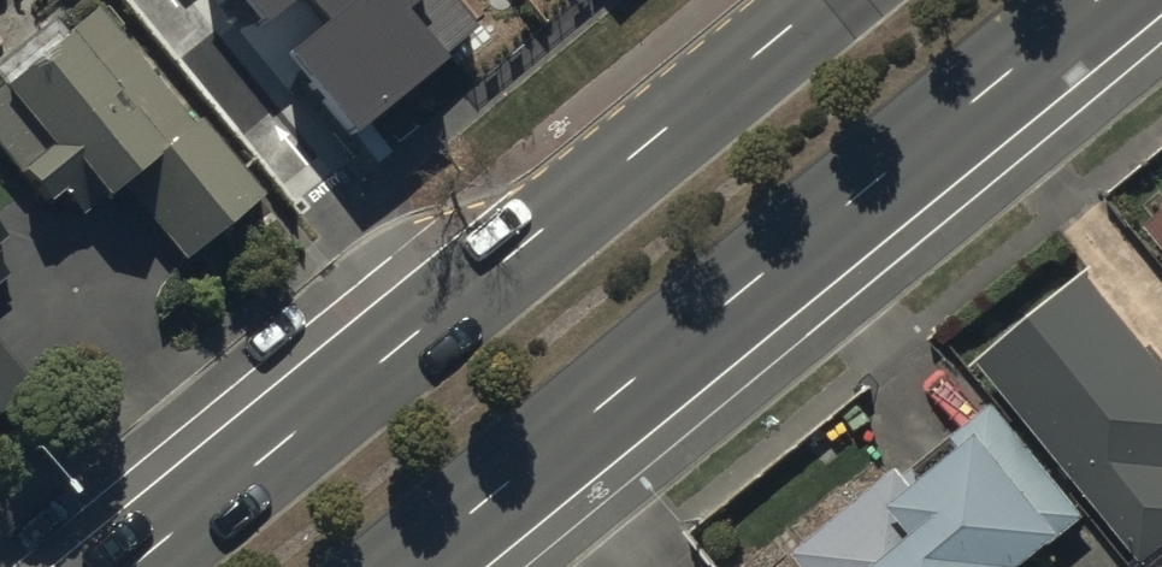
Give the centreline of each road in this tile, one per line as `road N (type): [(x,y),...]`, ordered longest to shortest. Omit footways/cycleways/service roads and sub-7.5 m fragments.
road 1 (secondary): [(1142,0),(448,566)]
road 2 (secondary): [(130,566),(821,0)]

